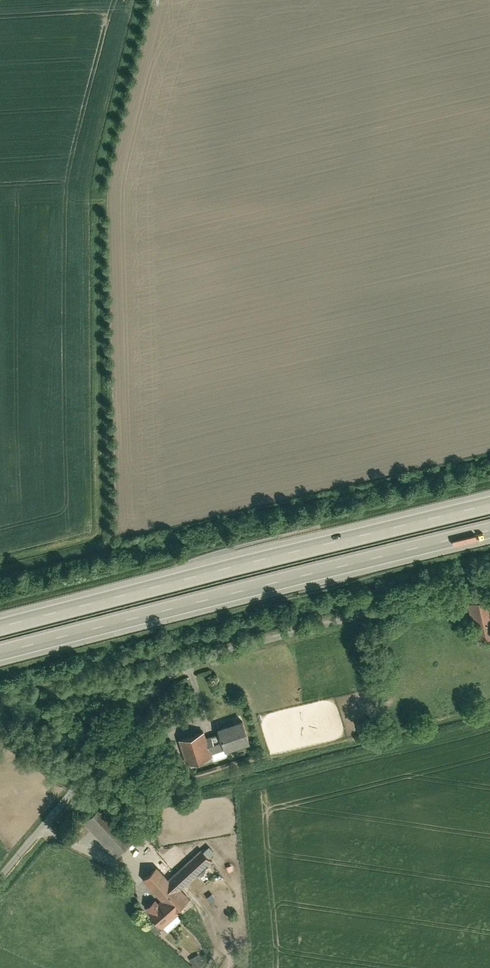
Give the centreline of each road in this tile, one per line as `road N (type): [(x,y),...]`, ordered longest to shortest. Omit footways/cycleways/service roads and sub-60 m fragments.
road 1 (residential): [(489,574),(439,582),(183,665),(0,876)]
road 2 (motorway): [(0,652),(489,528)]
road 3 (motorway): [(489,499),(0,623)]

